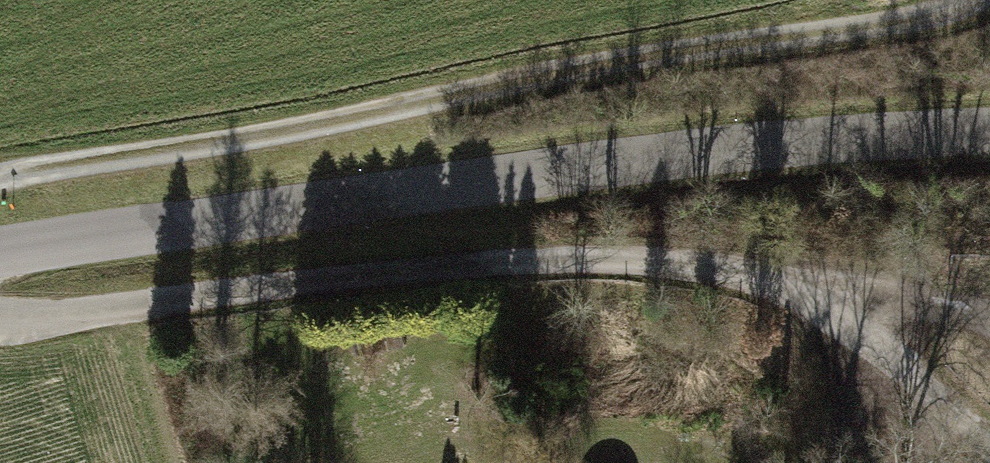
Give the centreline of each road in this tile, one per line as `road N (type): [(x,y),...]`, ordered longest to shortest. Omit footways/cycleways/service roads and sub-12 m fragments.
road 1 (track): [(0,335),(255,297),(550,270),(694,273),(782,285),(887,348),(989,443)]
road 2 (unclassified): [(989,136),(750,133),(0,265)]
road 3 (track): [(0,188),(146,158),(335,135),(842,30),(946,0)]

